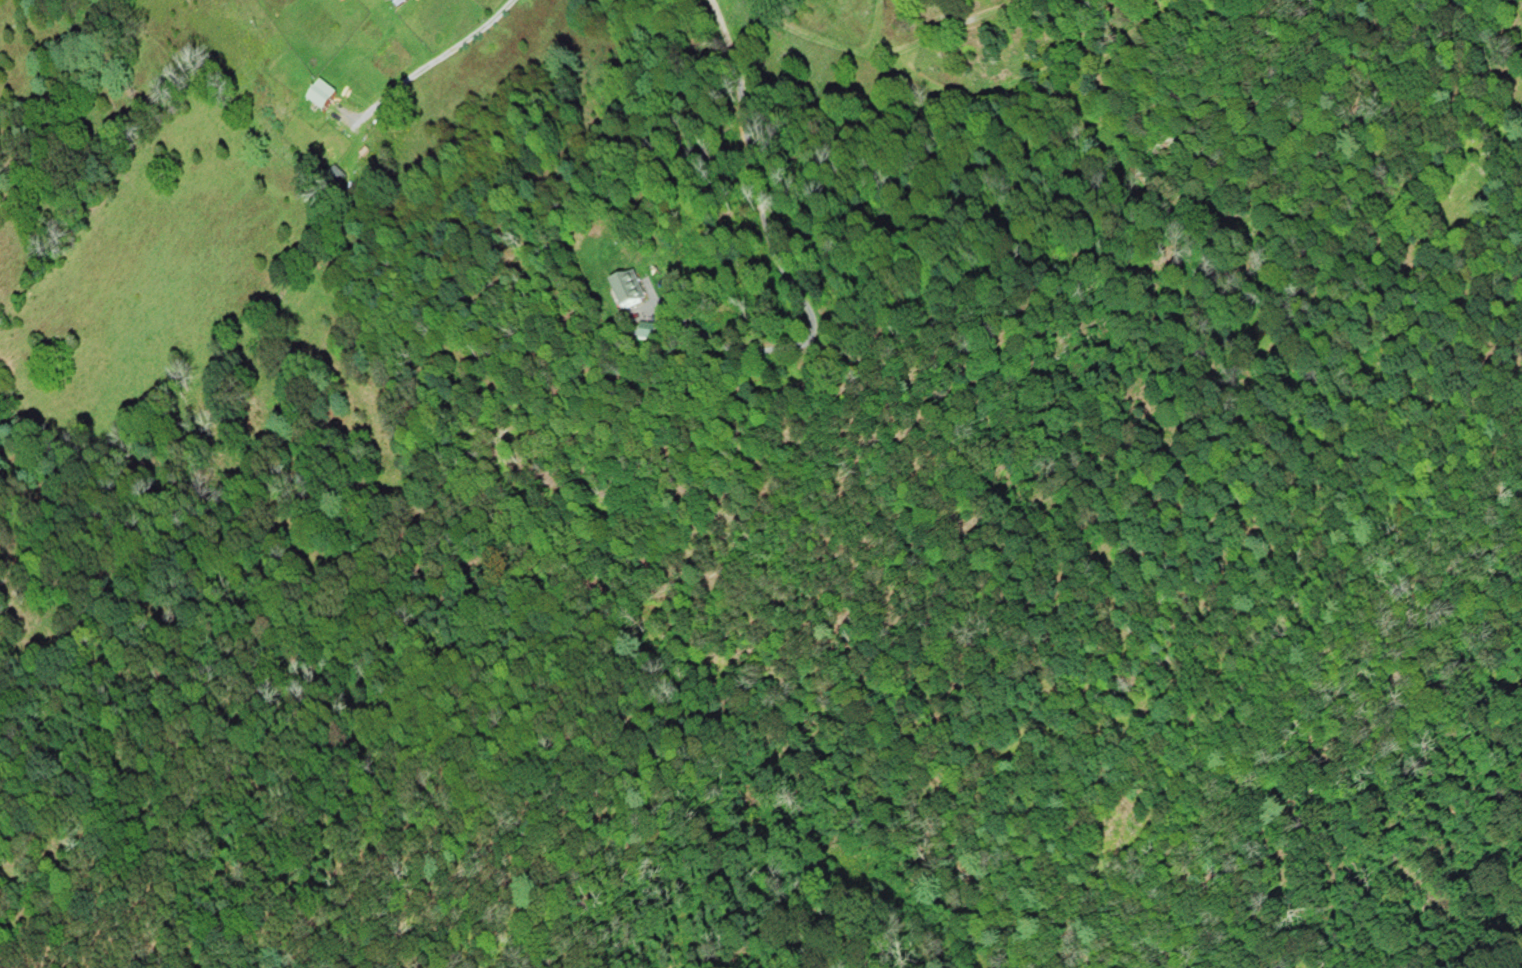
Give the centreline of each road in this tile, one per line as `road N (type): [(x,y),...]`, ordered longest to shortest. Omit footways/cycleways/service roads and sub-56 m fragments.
road 1 (residential): [(363,115),(512,0)]

